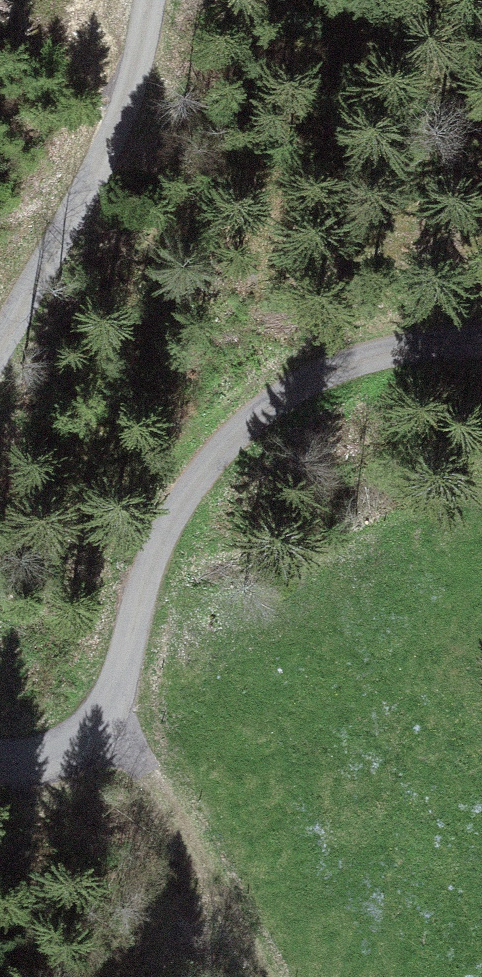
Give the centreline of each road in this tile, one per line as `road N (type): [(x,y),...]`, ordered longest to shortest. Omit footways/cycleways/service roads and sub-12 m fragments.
road 1 (unclassified): [(0,763),(52,755),(102,725),(121,690),(152,549),(177,502),(268,409),(320,376),(381,357),(481,342)]
road 2 (unclassified): [(167,0),(133,120),(0,363)]
road 3 (track): [(102,725),(264,976)]
road 4 (track): [(182,846),(160,935),(140,976)]

